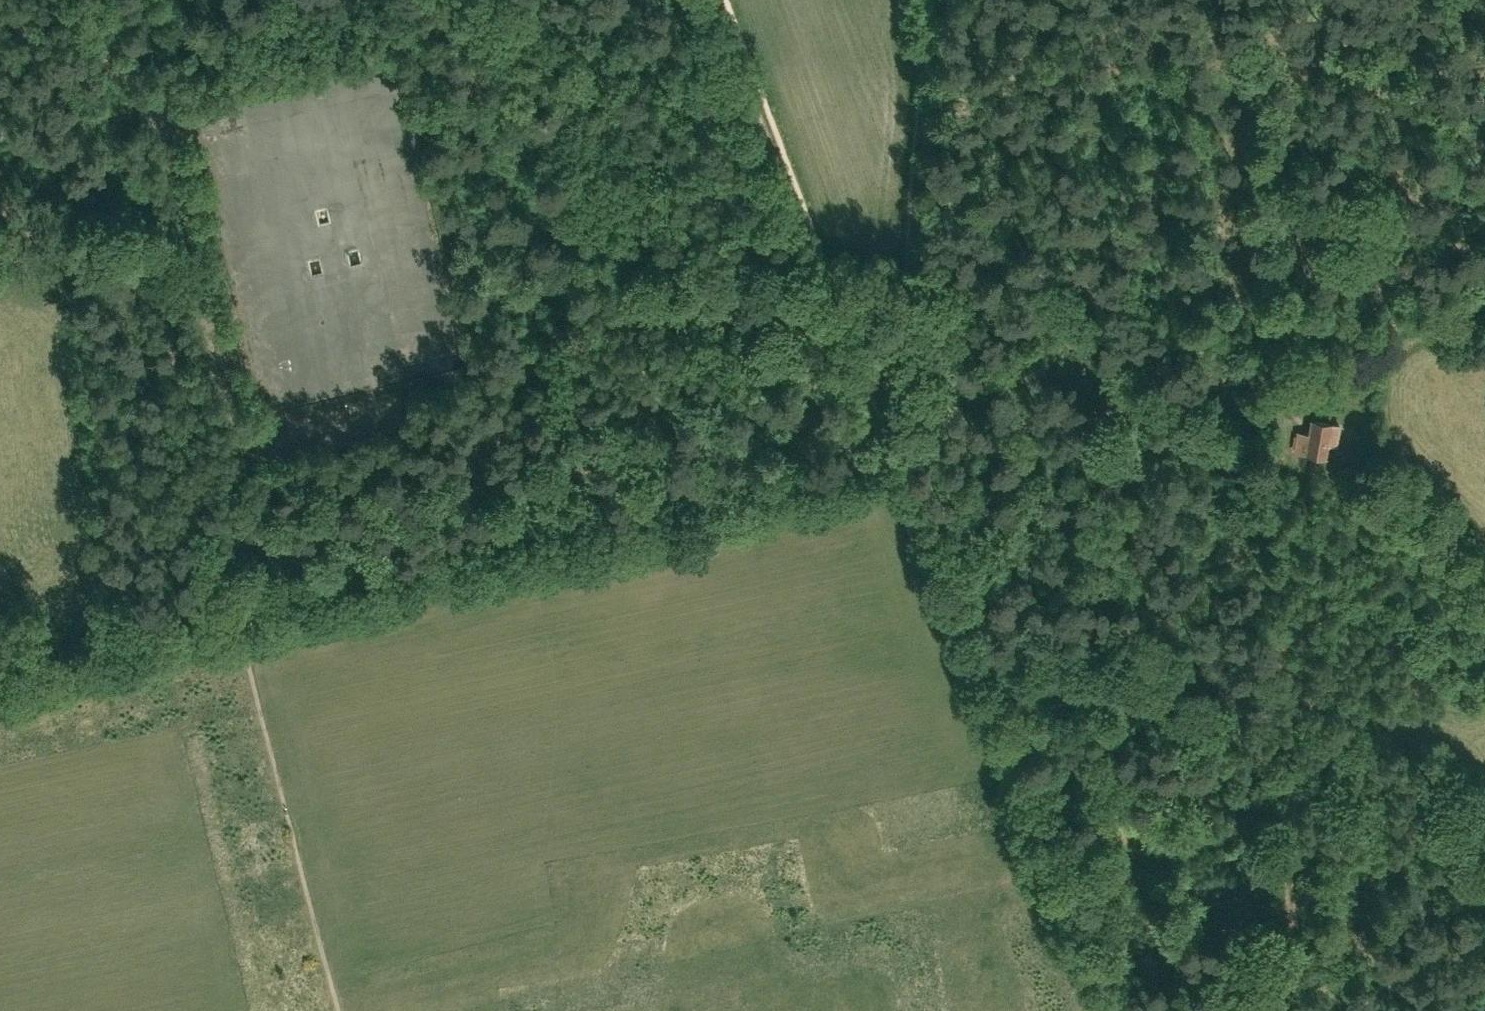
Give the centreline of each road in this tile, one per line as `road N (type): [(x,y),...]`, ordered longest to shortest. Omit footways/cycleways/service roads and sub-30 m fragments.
road 1 (track): [(1098,1010),(885,457)]
road 2 (track): [(885,457),(712,0)]
road 3 (track): [(934,0),(885,457)]

